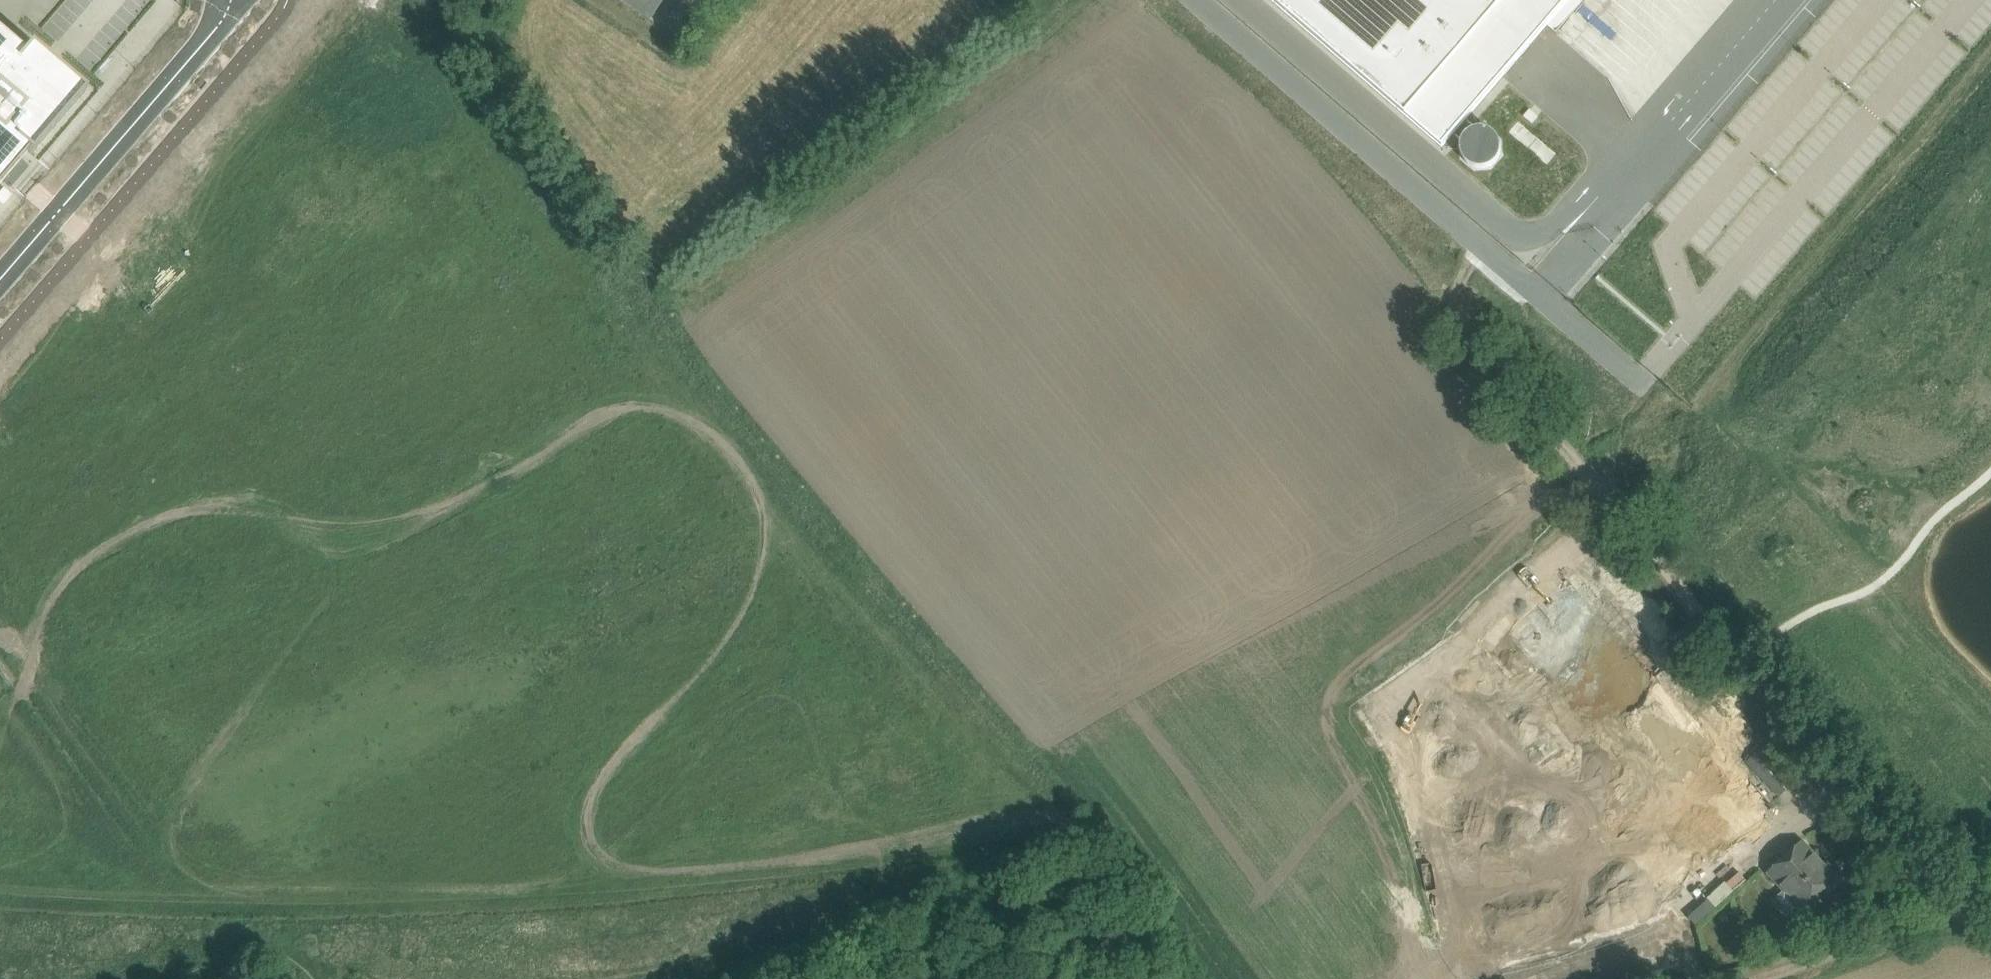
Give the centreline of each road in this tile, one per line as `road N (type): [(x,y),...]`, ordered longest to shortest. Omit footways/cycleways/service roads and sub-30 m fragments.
road 1 (track): [(485,0),(500,82),(523,128),(699,380),(1059,812),(1187,978)]
road 2 (unclassified): [(1194,0),(1647,386)]
road 3 (track): [(1949,913),(1745,978)]

